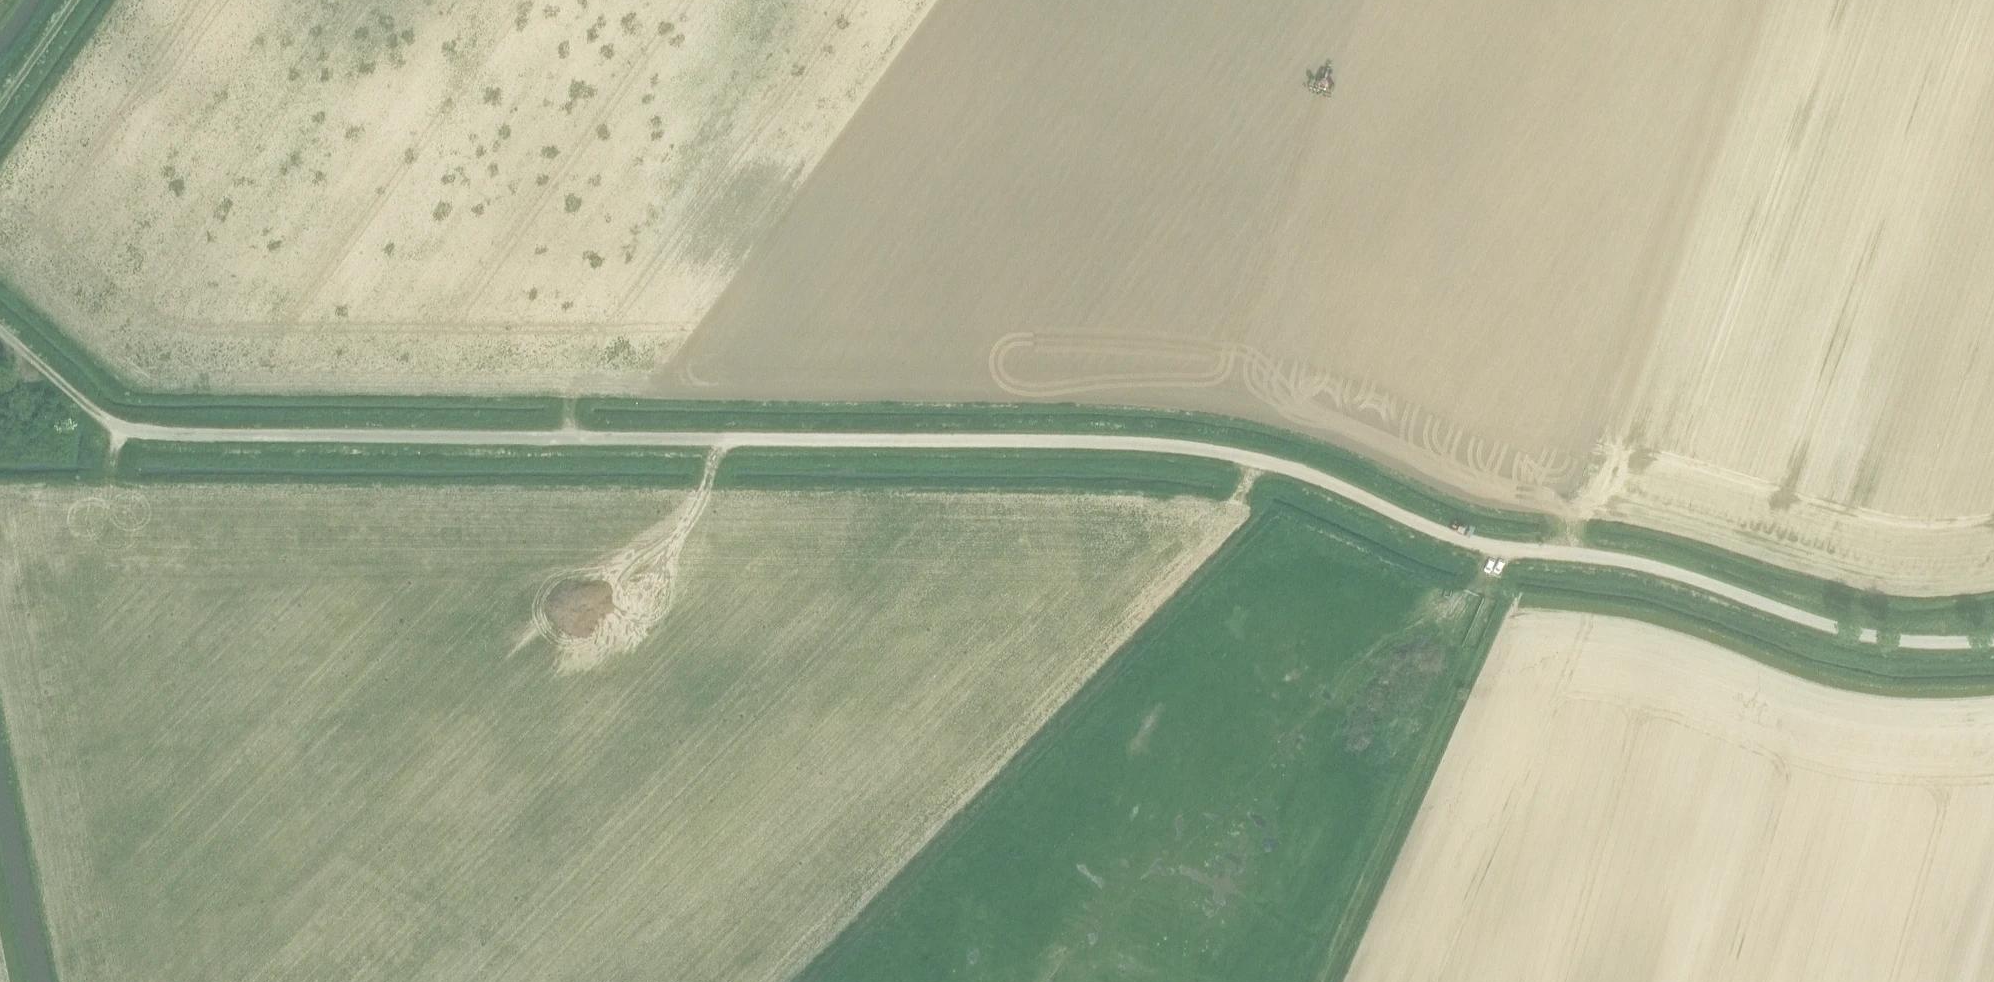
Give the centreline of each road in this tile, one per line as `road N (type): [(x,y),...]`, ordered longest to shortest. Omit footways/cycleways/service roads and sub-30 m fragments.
road 1 (unclassified): [(122,432),(1200,451),(1308,475),(1497,552),(1639,563),(1888,640),(1993,641)]
road 2 (track): [(0,327),(122,432)]
road 3 (track): [(77,0),(0,110)]

